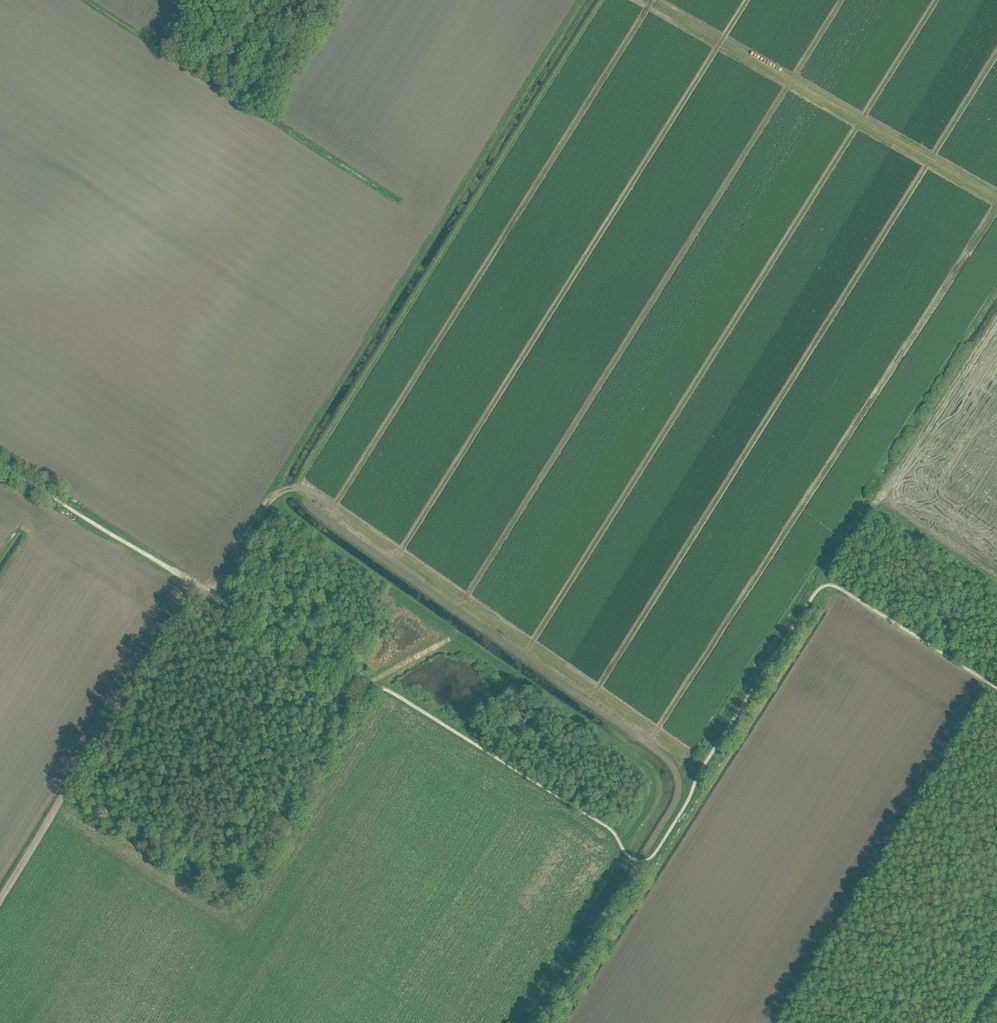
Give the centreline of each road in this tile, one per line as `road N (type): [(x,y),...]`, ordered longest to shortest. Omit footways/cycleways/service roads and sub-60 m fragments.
road 1 (track): [(579,0),(209,592)]
road 2 (track): [(200,588),(0,902)]

